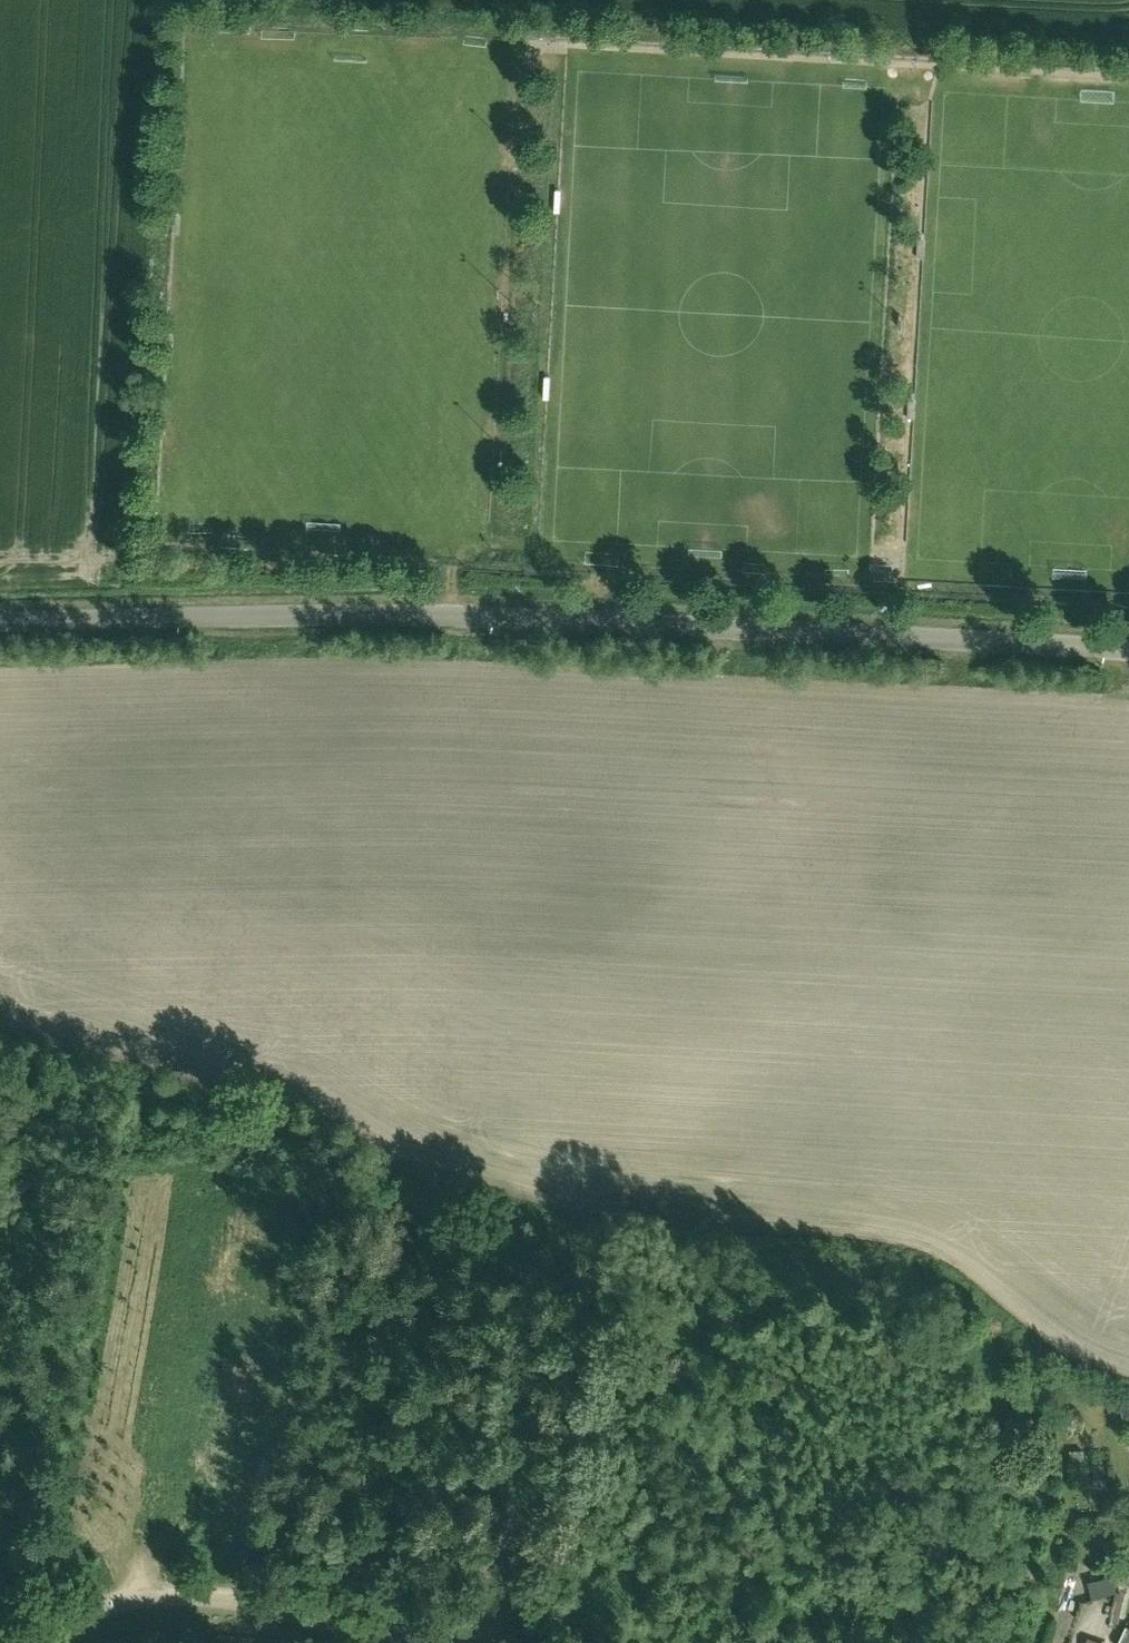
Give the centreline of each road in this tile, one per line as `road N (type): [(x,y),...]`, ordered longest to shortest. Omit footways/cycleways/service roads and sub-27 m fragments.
road 1 (residential): [(0,605),(457,600),(1128,635)]
road 2 (residential): [(553,1642),(216,1592),(95,1610),(48,1642)]

